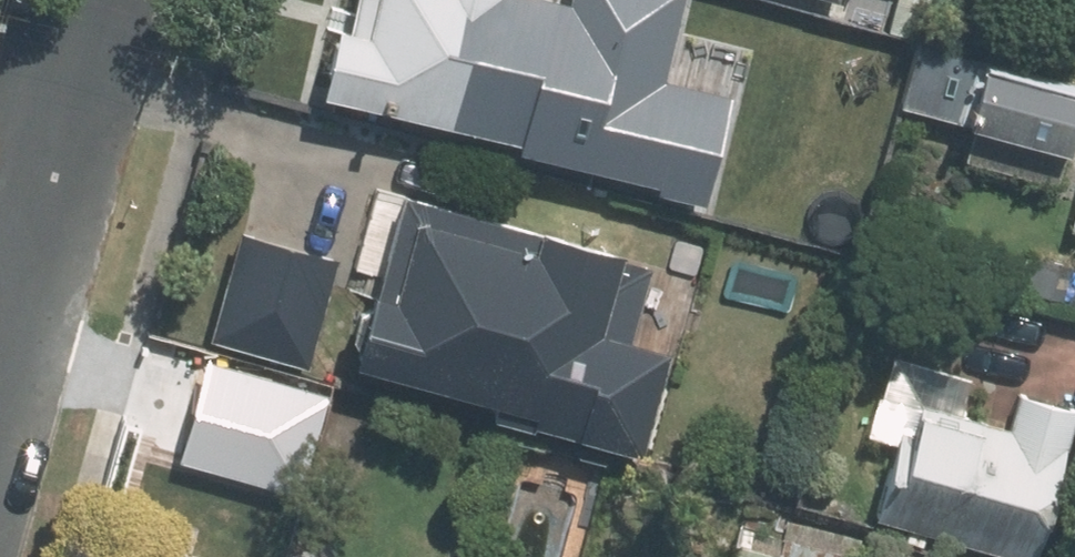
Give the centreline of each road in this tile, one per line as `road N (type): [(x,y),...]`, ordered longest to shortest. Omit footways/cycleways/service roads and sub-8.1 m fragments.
road 1 (residential): [(42,220),(103,0)]
road 2 (residential): [(0,364),(42,220)]

